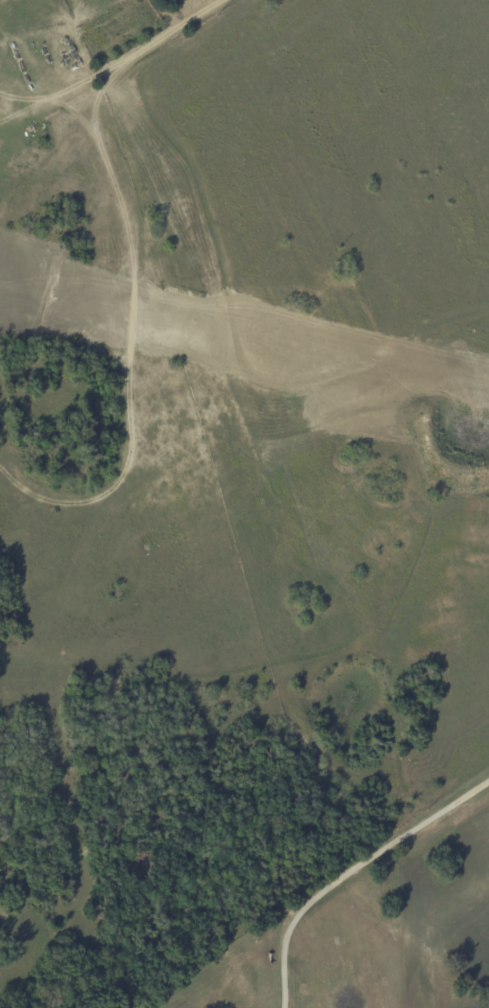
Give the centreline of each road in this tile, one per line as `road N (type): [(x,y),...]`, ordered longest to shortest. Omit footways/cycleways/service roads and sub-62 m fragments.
road 1 (residential): [(97,78),(99,372),(155,766),(194,857),(208,937)]
road 2 (residential): [(488,785),(312,900),(93,982),(0,983)]
road 3 (residential): [(0,26),(97,78),(226,0)]

